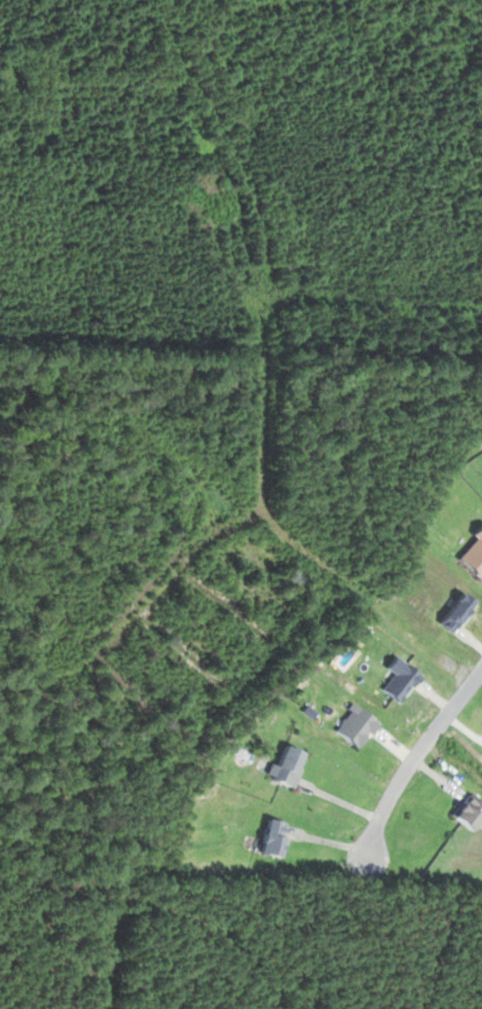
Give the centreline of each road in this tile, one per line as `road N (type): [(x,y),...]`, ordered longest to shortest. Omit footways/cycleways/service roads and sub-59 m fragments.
road 1 (residential): [(481,669),(399,781),(367,862)]

